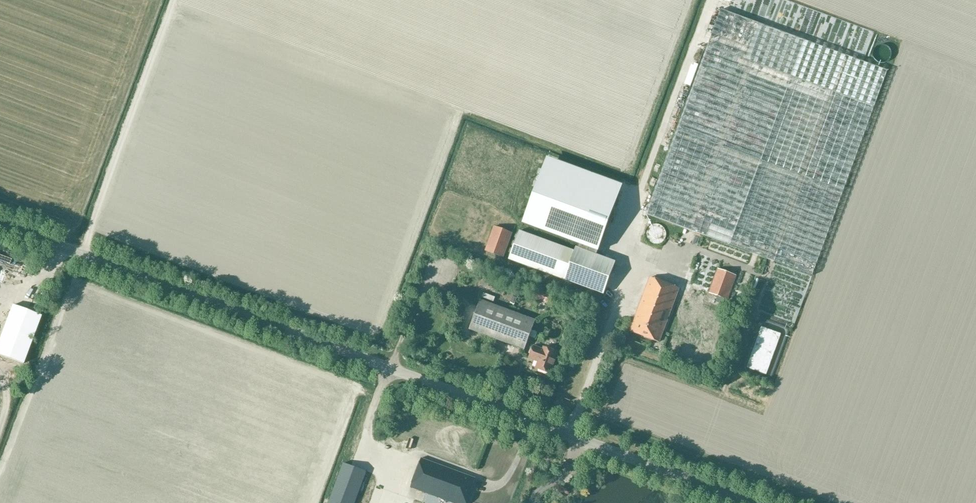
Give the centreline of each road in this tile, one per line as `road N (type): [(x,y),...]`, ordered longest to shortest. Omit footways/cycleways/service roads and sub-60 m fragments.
road 1 (unclassified): [(746,502),(0,226)]

